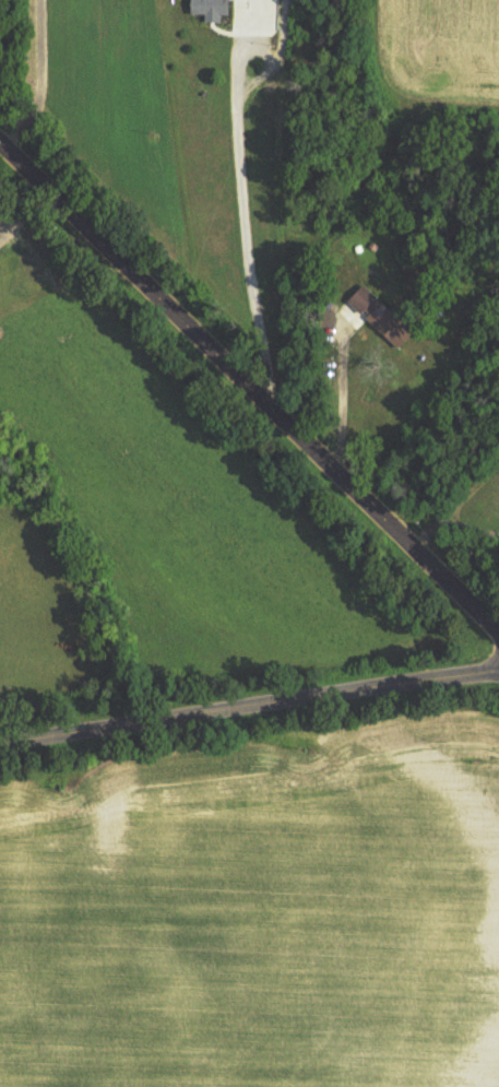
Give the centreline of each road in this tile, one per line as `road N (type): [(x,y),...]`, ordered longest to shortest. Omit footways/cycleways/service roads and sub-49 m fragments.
road 1 (secondary): [(498,636),(0,143)]
road 2 (tertiary): [(498,678),(0,752)]

